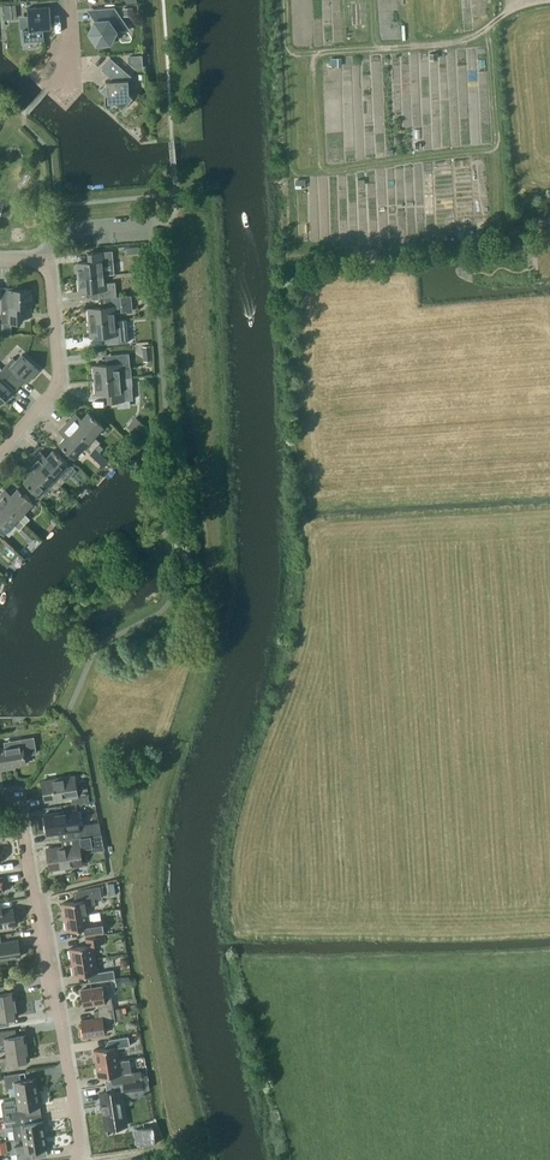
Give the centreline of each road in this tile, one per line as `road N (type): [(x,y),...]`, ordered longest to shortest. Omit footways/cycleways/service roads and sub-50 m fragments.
road 1 (residential): [(77,1159),(81,1145),(22,818),(15,802),(0,796)]
road 2 (residential): [(0,259),(48,267),(60,370),(54,390),(0,449)]

